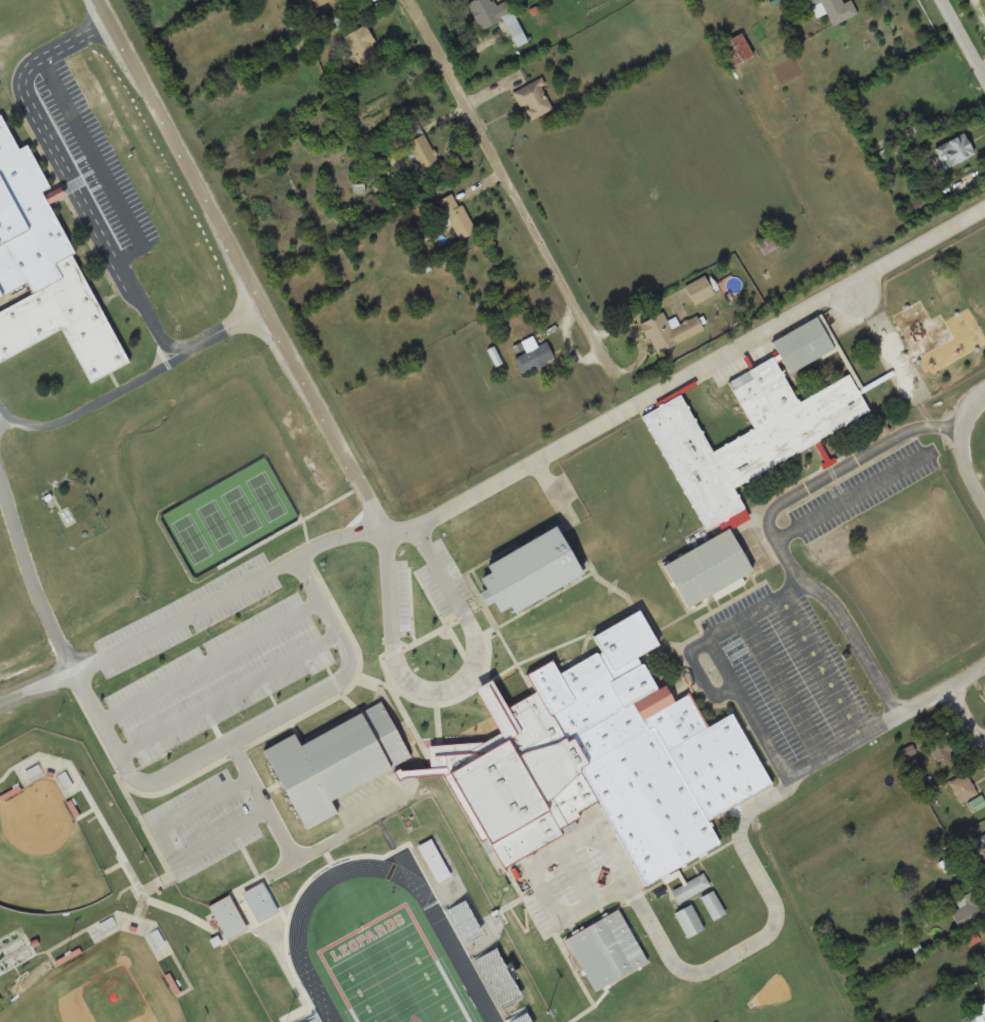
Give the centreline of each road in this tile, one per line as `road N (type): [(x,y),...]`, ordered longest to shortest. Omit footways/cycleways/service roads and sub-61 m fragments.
road 1 (residential): [(95,0),(261,308),(382,512),(405,530),(422,528),(984,210)]
road 2 (residential): [(610,370),(407,0)]

